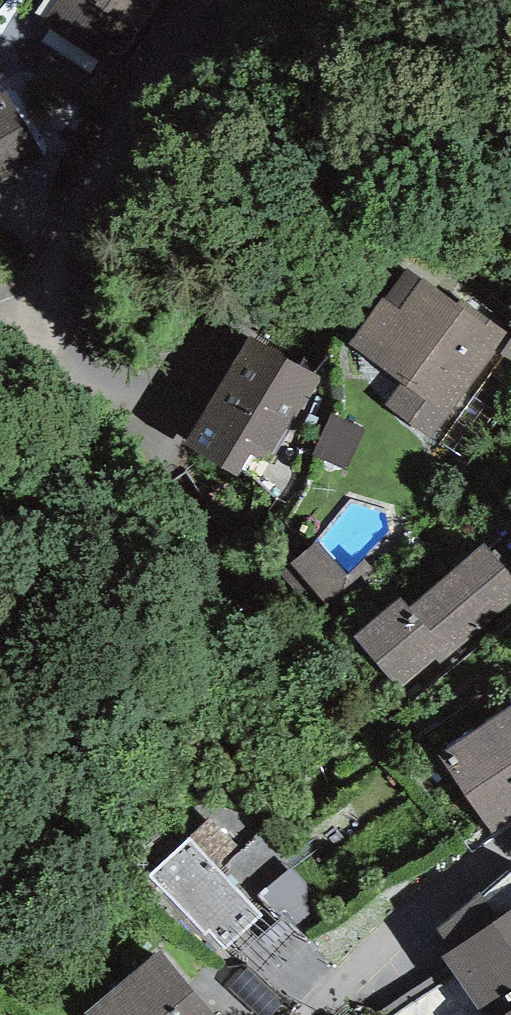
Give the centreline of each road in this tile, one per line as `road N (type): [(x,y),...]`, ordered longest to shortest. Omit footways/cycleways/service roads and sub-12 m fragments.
road 1 (residential): [(510,91),(444,107),(377,135),(335,172),(227,298),(147,335),(113,345),(68,340),(51,323),(39,272)]
road 2 (residential): [(39,272),(119,120),(207,0)]
road 3 (residential): [(510,839),(359,934),(308,1014)]

